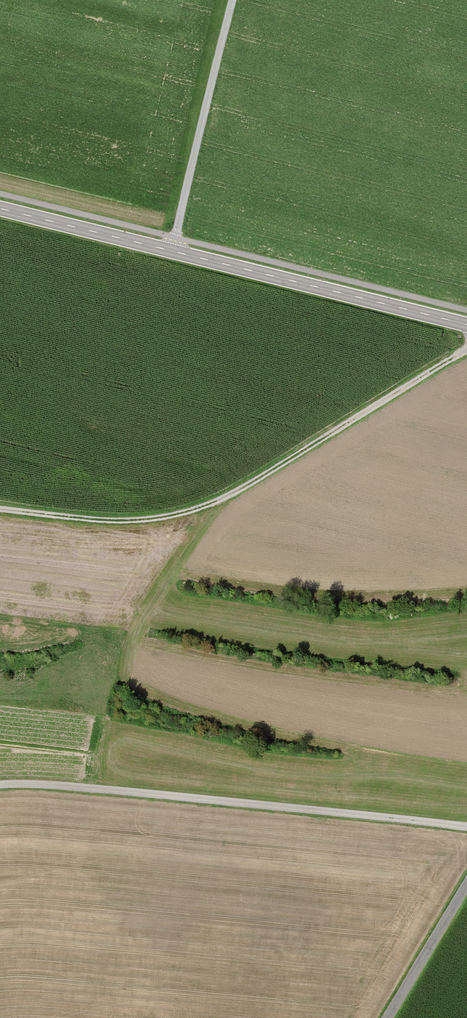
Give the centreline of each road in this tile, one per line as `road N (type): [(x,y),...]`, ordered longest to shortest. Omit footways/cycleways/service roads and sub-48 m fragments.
road 1 (track): [(466,351),(253,485),(189,513),(129,523),(0,511)]
road 2 (tertiary): [(466,324),(0,209)]
road 3 (track): [(0,787),(466,828)]
road 4 (track): [(172,251),(233,0)]
road 5 (unclassified): [(386,1017),(466,887)]

